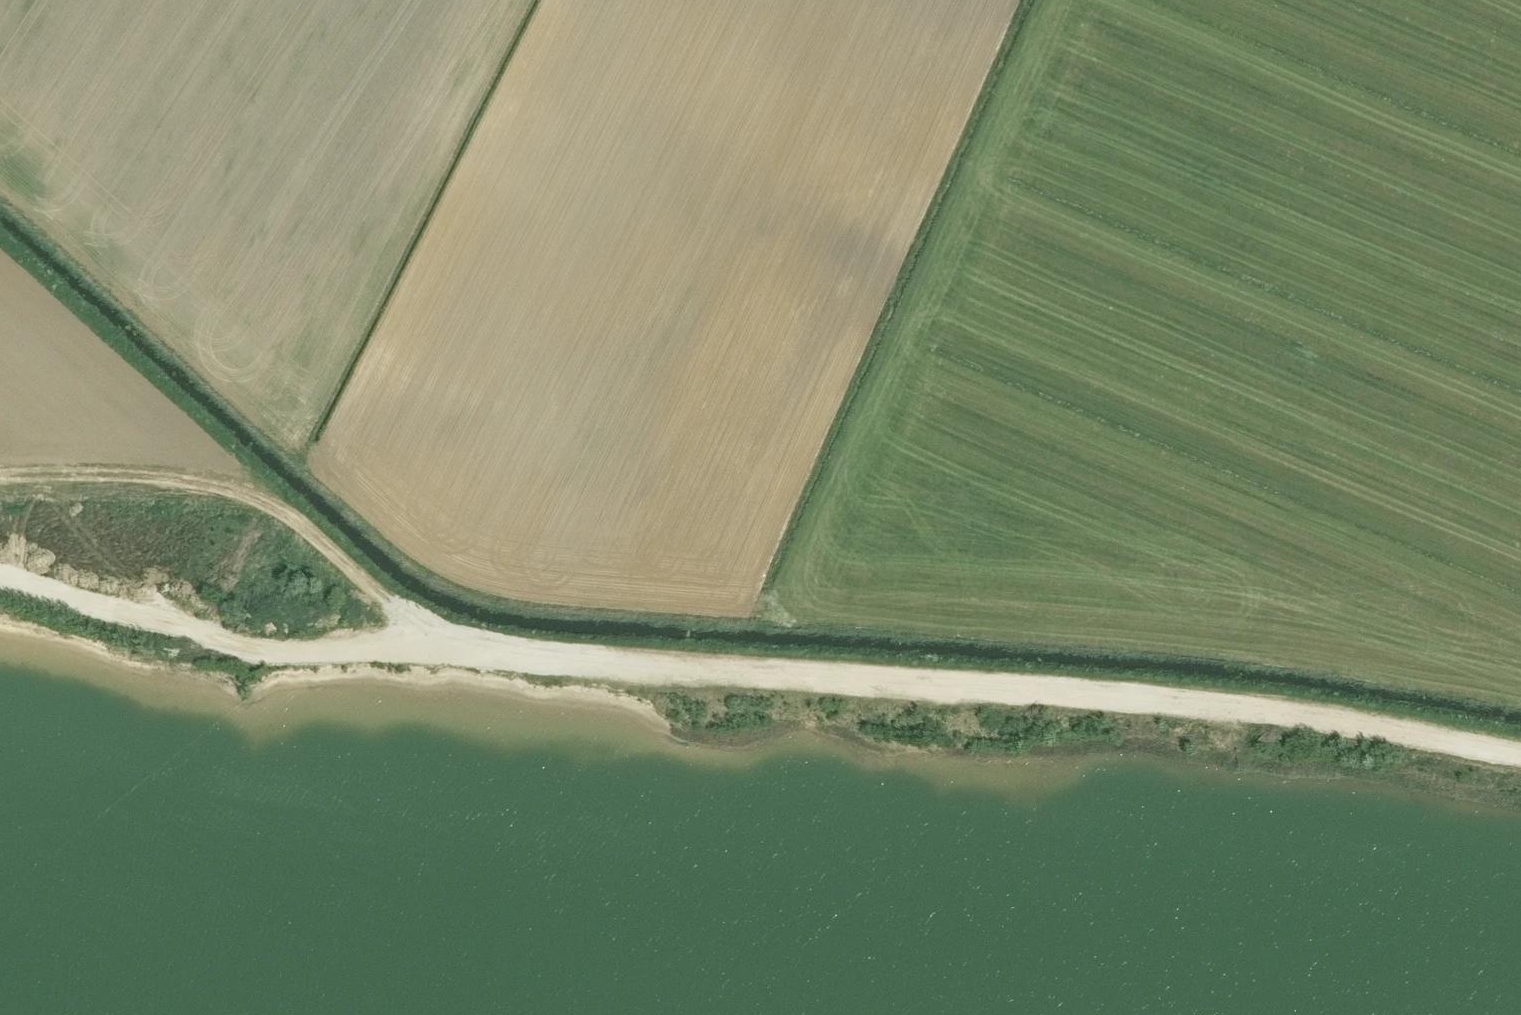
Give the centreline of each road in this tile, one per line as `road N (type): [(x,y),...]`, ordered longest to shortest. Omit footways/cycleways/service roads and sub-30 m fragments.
road 1 (track): [(1520,759),(1262,713),(519,659),(459,644),(403,616),(355,579)]

